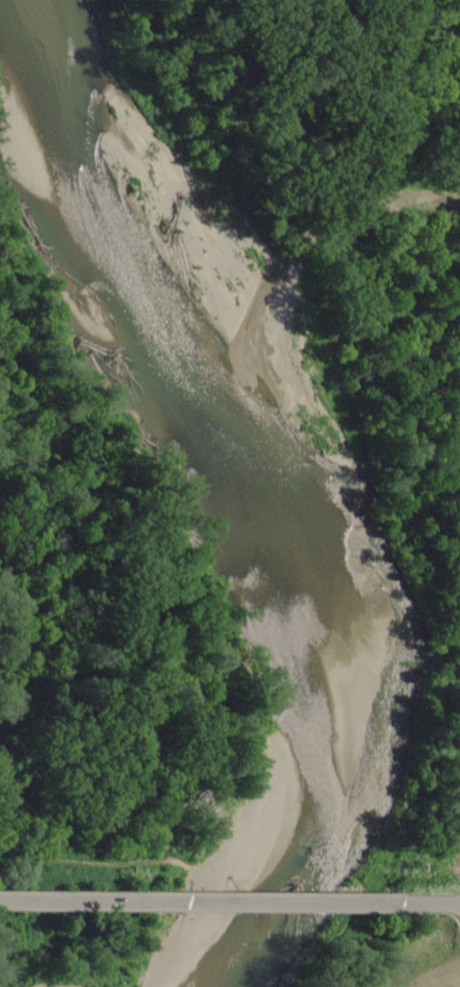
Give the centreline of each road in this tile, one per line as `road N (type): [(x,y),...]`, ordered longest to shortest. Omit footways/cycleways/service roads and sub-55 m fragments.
road 1 (residential): [(0,900),(411,902)]

